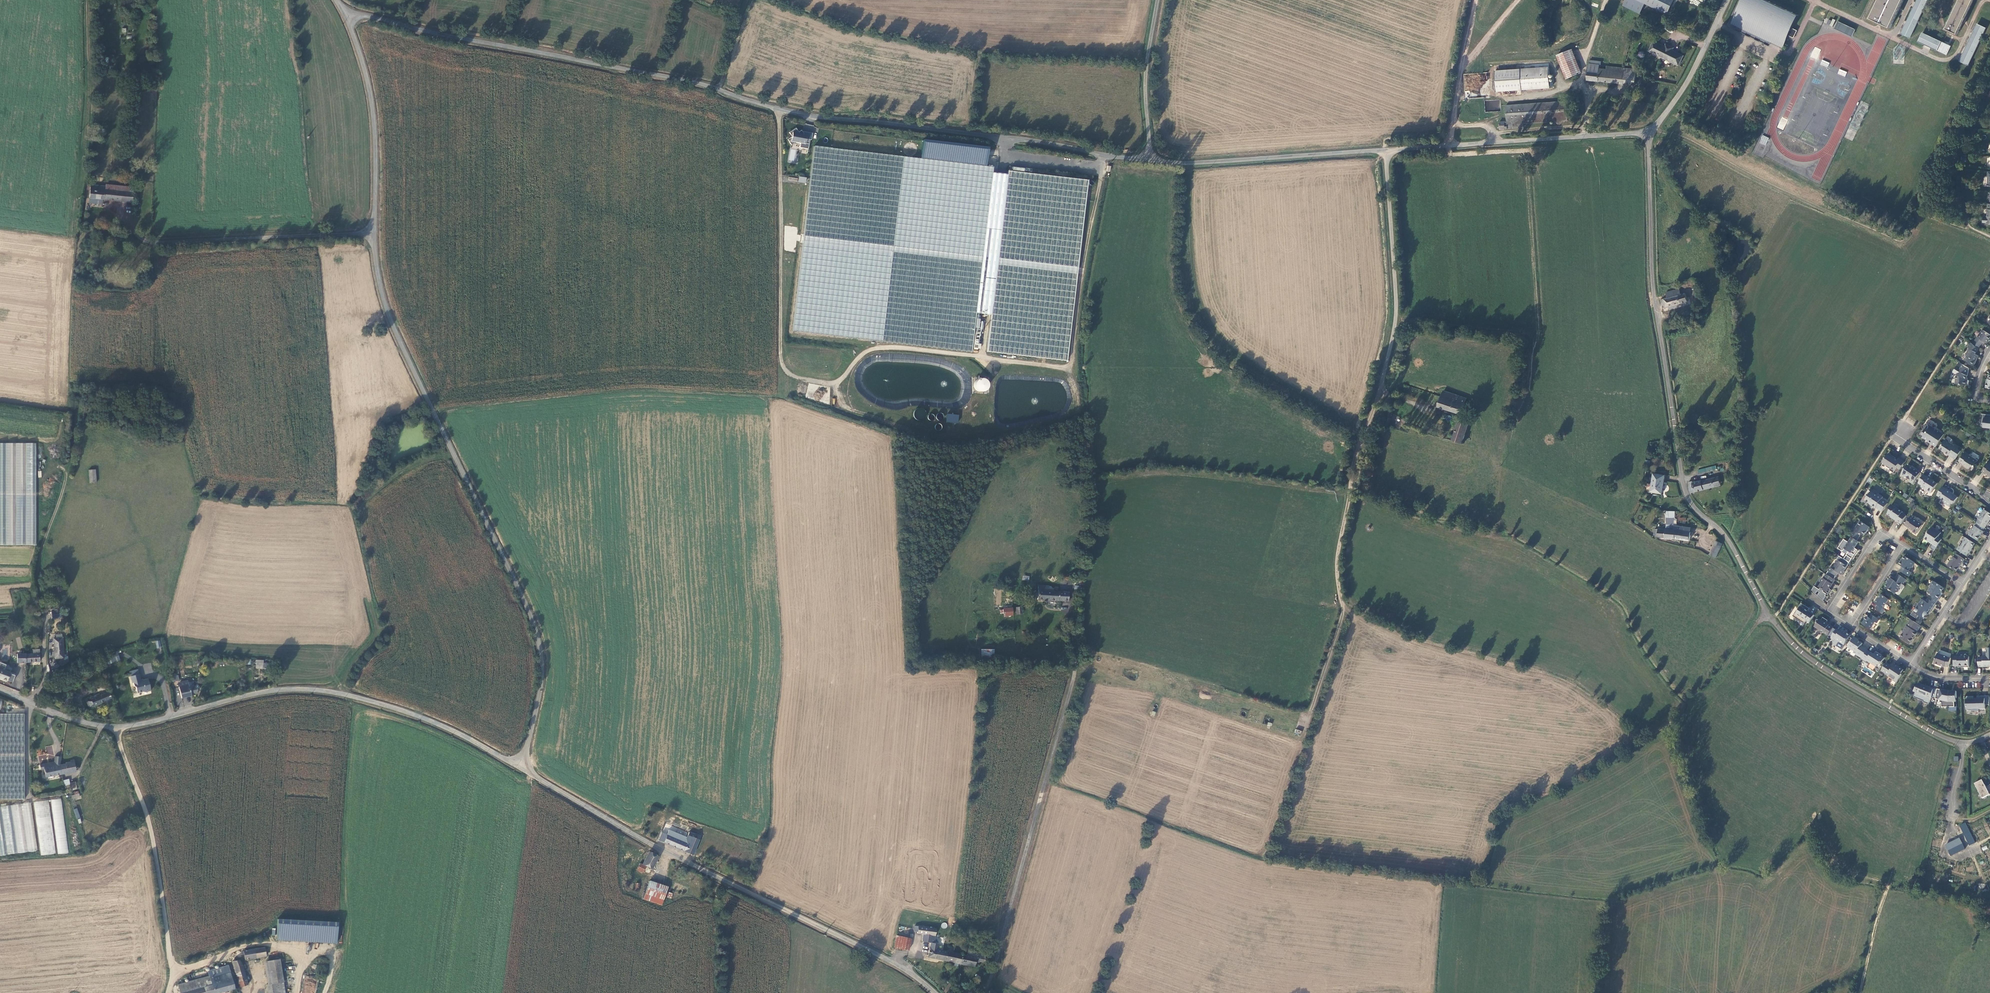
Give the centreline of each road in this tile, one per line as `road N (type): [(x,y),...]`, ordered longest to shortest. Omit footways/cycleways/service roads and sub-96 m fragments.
road 1 (unclassified): [(1151,161),(824,118),(345,11)]
road 2 (track): [(778,108),(779,359),(795,377),(829,384),(866,352),(899,347),(1068,368),(1100,177)]
road 3 (unclassified): [(1965,744),(1796,647),(1767,613),(1724,534),(1688,499),(1653,283),(1650,132)]
road 4 (unclassified): [(374,232),(393,325),(539,640),(542,681),(521,767)]
road 5 (unclassified): [(521,767),(422,717),(337,692),(259,692),(118,728),(0,689)]
road 6 (unclassified): [(935,992),(876,953),(663,850),(521,767)]
road 7 (unclassified): [(1071,612),(1074,673),(984,992)]
road 8 (track): [(1378,392),(1353,468),(1337,560),(1341,617),(1308,716)]
road 9 (track): [(32,701),(45,672),(38,561),(62,493),(74,414)]
road 10 (track): [(118,728),(154,838),(172,970),(168,992)]
road 11 (unclassified): [(1650,132),(1385,150)]
road 12 (unclassified): [(1385,150),(1396,314),(1378,392)]
road 13 (unclassified): [(1385,150),(1151,161)]
road 14 (unclassified): [(345,11),(372,102),(374,232)]
road 15 (unclassified): [(374,232),(153,242)]
road 16 (unclassified): [(1158,0),(1146,75),(1151,161)]
road 17 (unclassified): [(1727,0),(1688,81),(1650,132)]
road 18 (residential): [(1828,609),(1880,531),(1906,546)]

